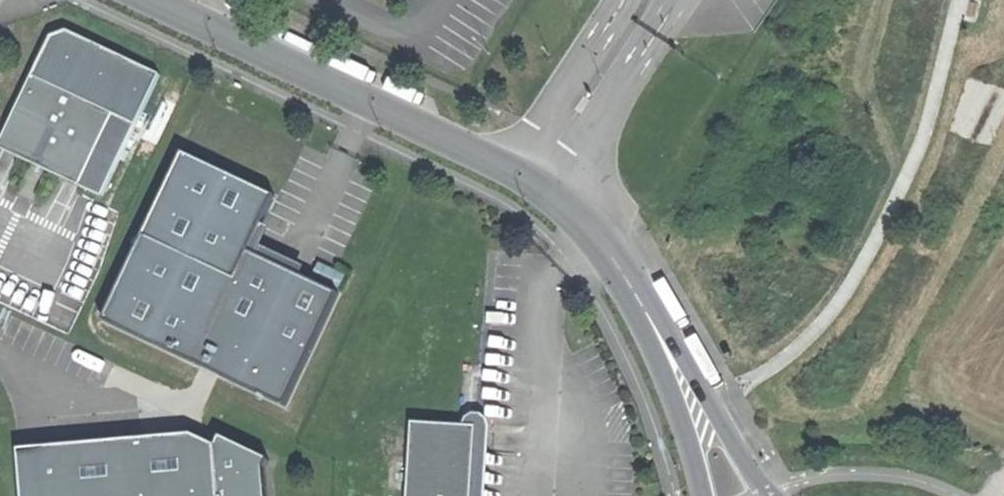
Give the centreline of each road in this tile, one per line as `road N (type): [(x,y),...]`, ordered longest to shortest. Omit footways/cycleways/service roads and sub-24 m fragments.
road 1 (tertiary): [(641,306),(603,244),(520,171),(158,0)]
road 2 (tertiary): [(772,495),(641,306)]
road 3 (tertiary): [(641,306),(703,495)]

